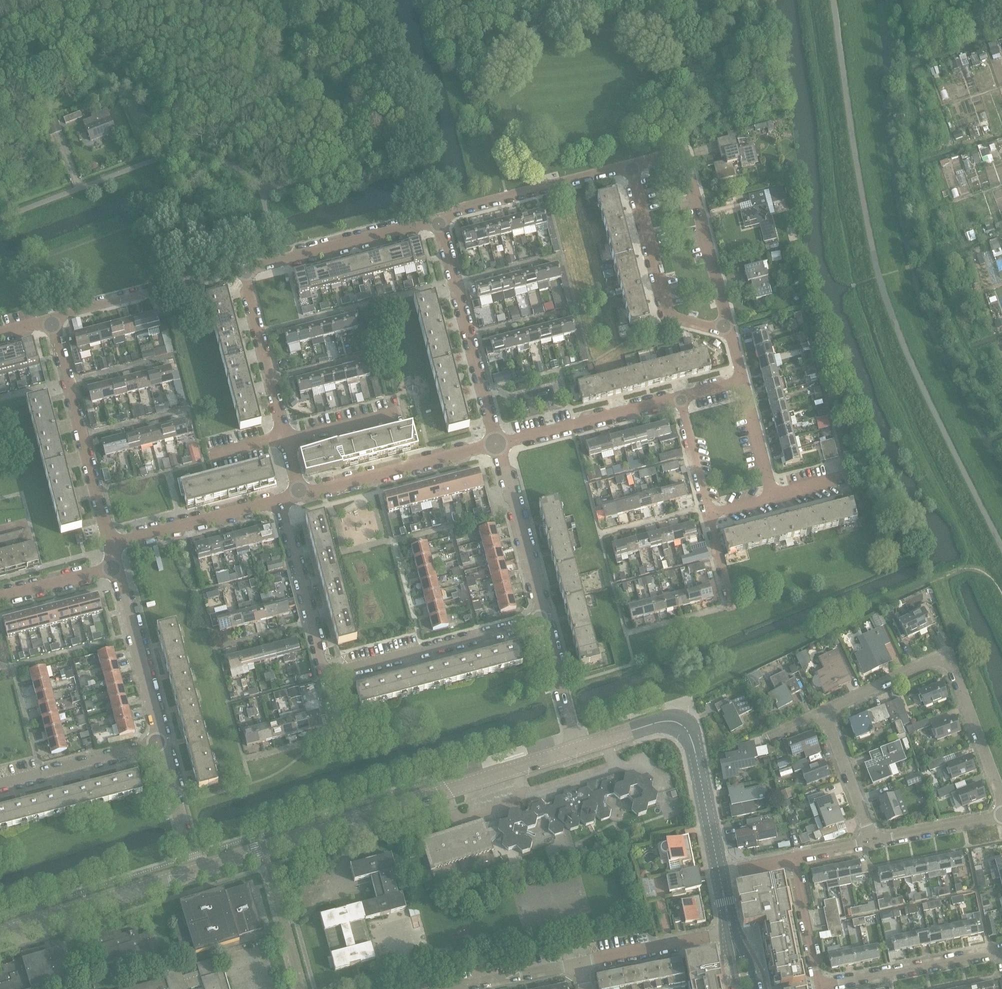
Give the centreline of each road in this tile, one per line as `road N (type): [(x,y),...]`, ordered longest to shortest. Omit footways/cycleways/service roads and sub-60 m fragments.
road 1 (tertiary): [(264,850),(579,748)]
road 2 (residential): [(1001,807),(944,655),(822,710)]
road 3 (residential): [(632,168),(686,153),(727,329)]
road 4 (residential): [(497,444),(438,218)]
road 5 (residential): [(299,494),(242,268)]
road 6 (residential): [(111,543),(51,318)]
road 7 (residential): [(329,677),(546,617)]
road 8 (tertiary): [(0,934),(200,870)]
road 9 (residential): [(727,329),(670,314),(632,168)]
road 10 (residential): [(299,494),(497,444)]
road 11 (residential): [(438,218),(242,268)]
road 12 (residential): [(632,168),(438,218)]
road 13 (residential): [(242,268),(51,318)]
road 14 (residential): [(497,444),(678,397)]
road 15 (residential): [(819,986),(1001,949)]
road 16 (residential): [(329,677),(279,499)]
road 17 (residential): [(162,741),(117,566)]
road 18 (residential): [(546,617),(497,444)]
road 19 (residential): [(111,543),(279,499)]
road 20 (residential): [(0,783),(162,741)]
road 21 (residential): [(582,965),(731,931)]
road 22 (tertiary): [(720,875),(687,728)]
road 23 (residential): [(303,988),(264,850)]
road 24 (residential): [(873,843),(822,710)]
road 25 (residential): [(579,748),(546,617)]
road 26 (residential): [(873,843),(1001,817)]
road 27 (residential): [(819,986),(793,859)]
road 28 (residential): [(456,988),(582,965)]
road 29 (residential): [(678,397),(709,514)]
road 30 (residential): [(0,596),(117,566)]

